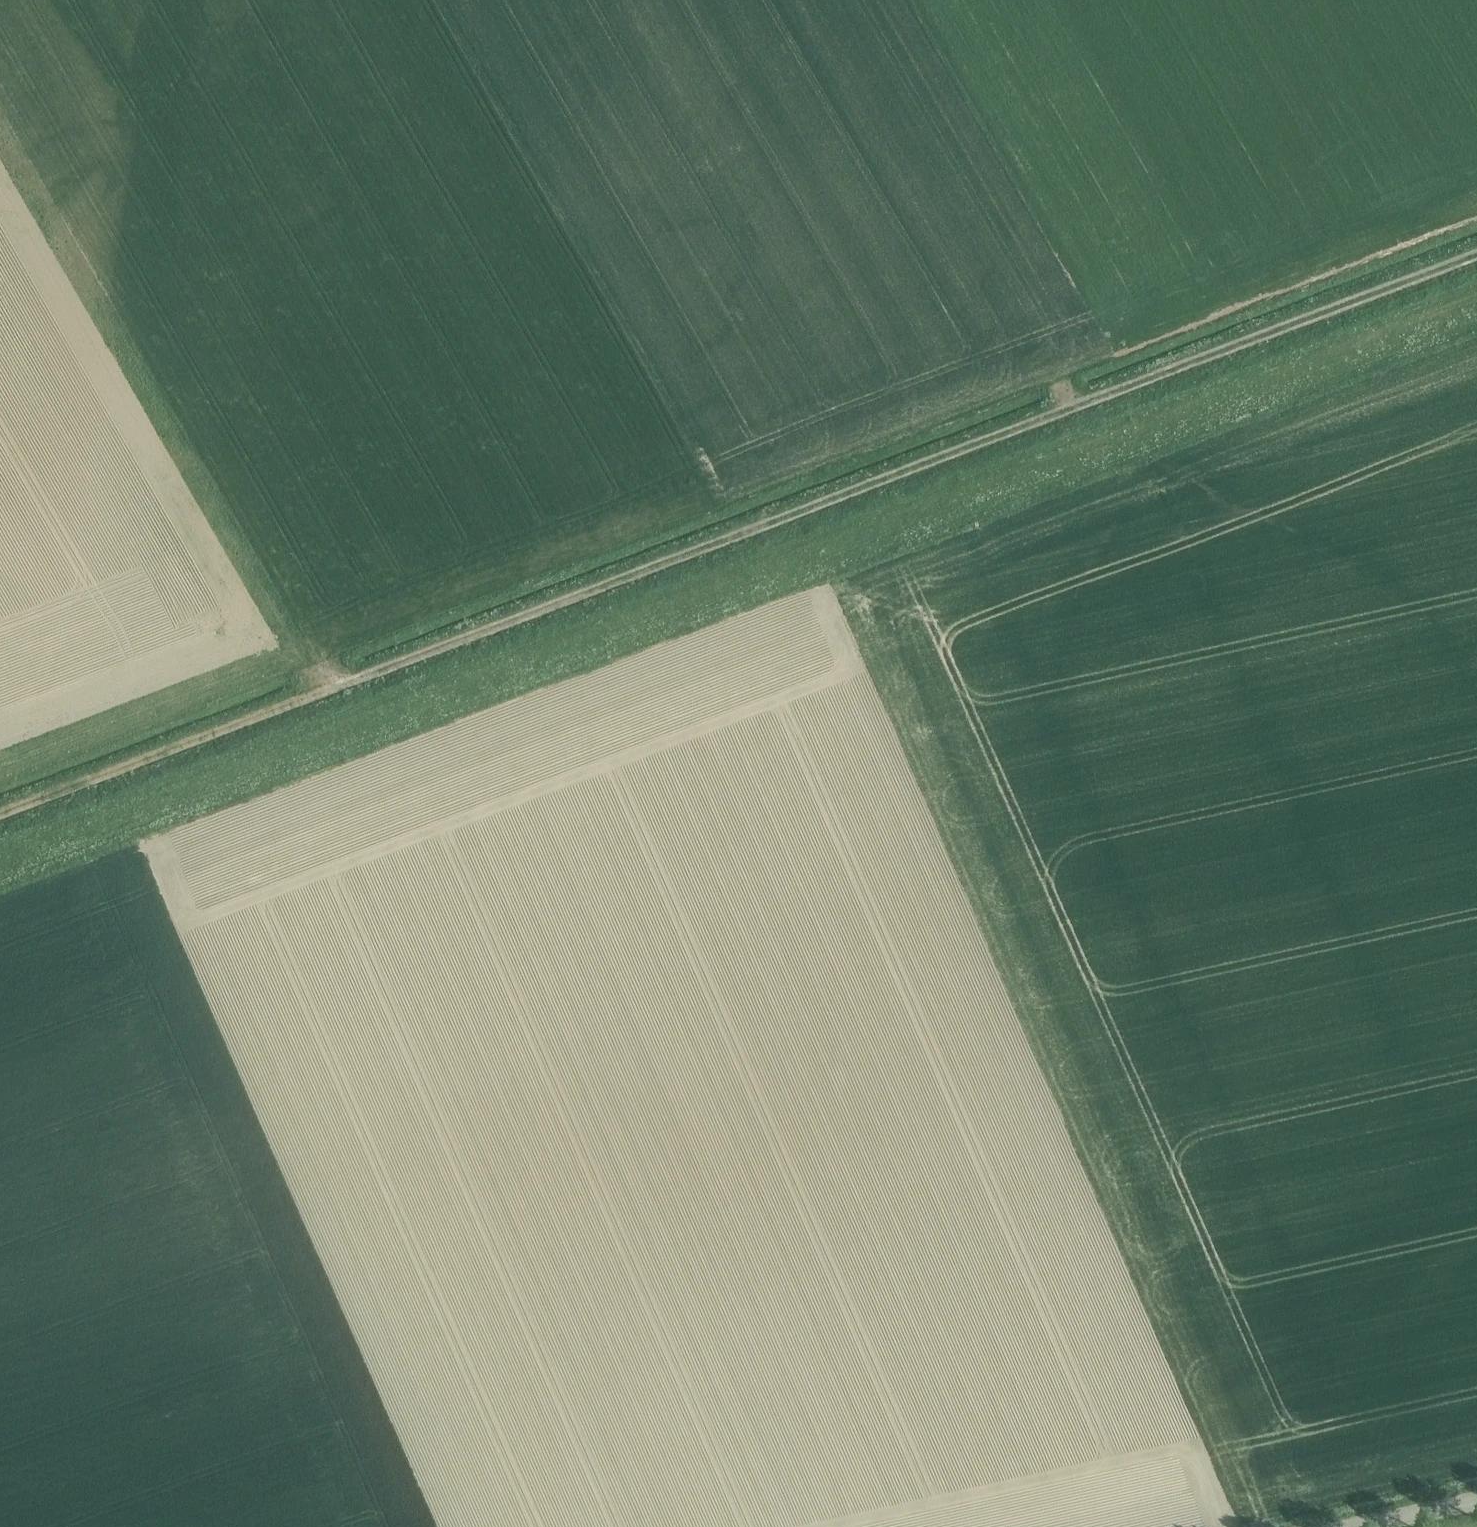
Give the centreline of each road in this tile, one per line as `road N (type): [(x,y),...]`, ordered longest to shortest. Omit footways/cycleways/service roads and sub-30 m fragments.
road 1 (track): [(0,815),(1476,256)]
road 2 (track): [(1476,1499),(1350,1526)]

